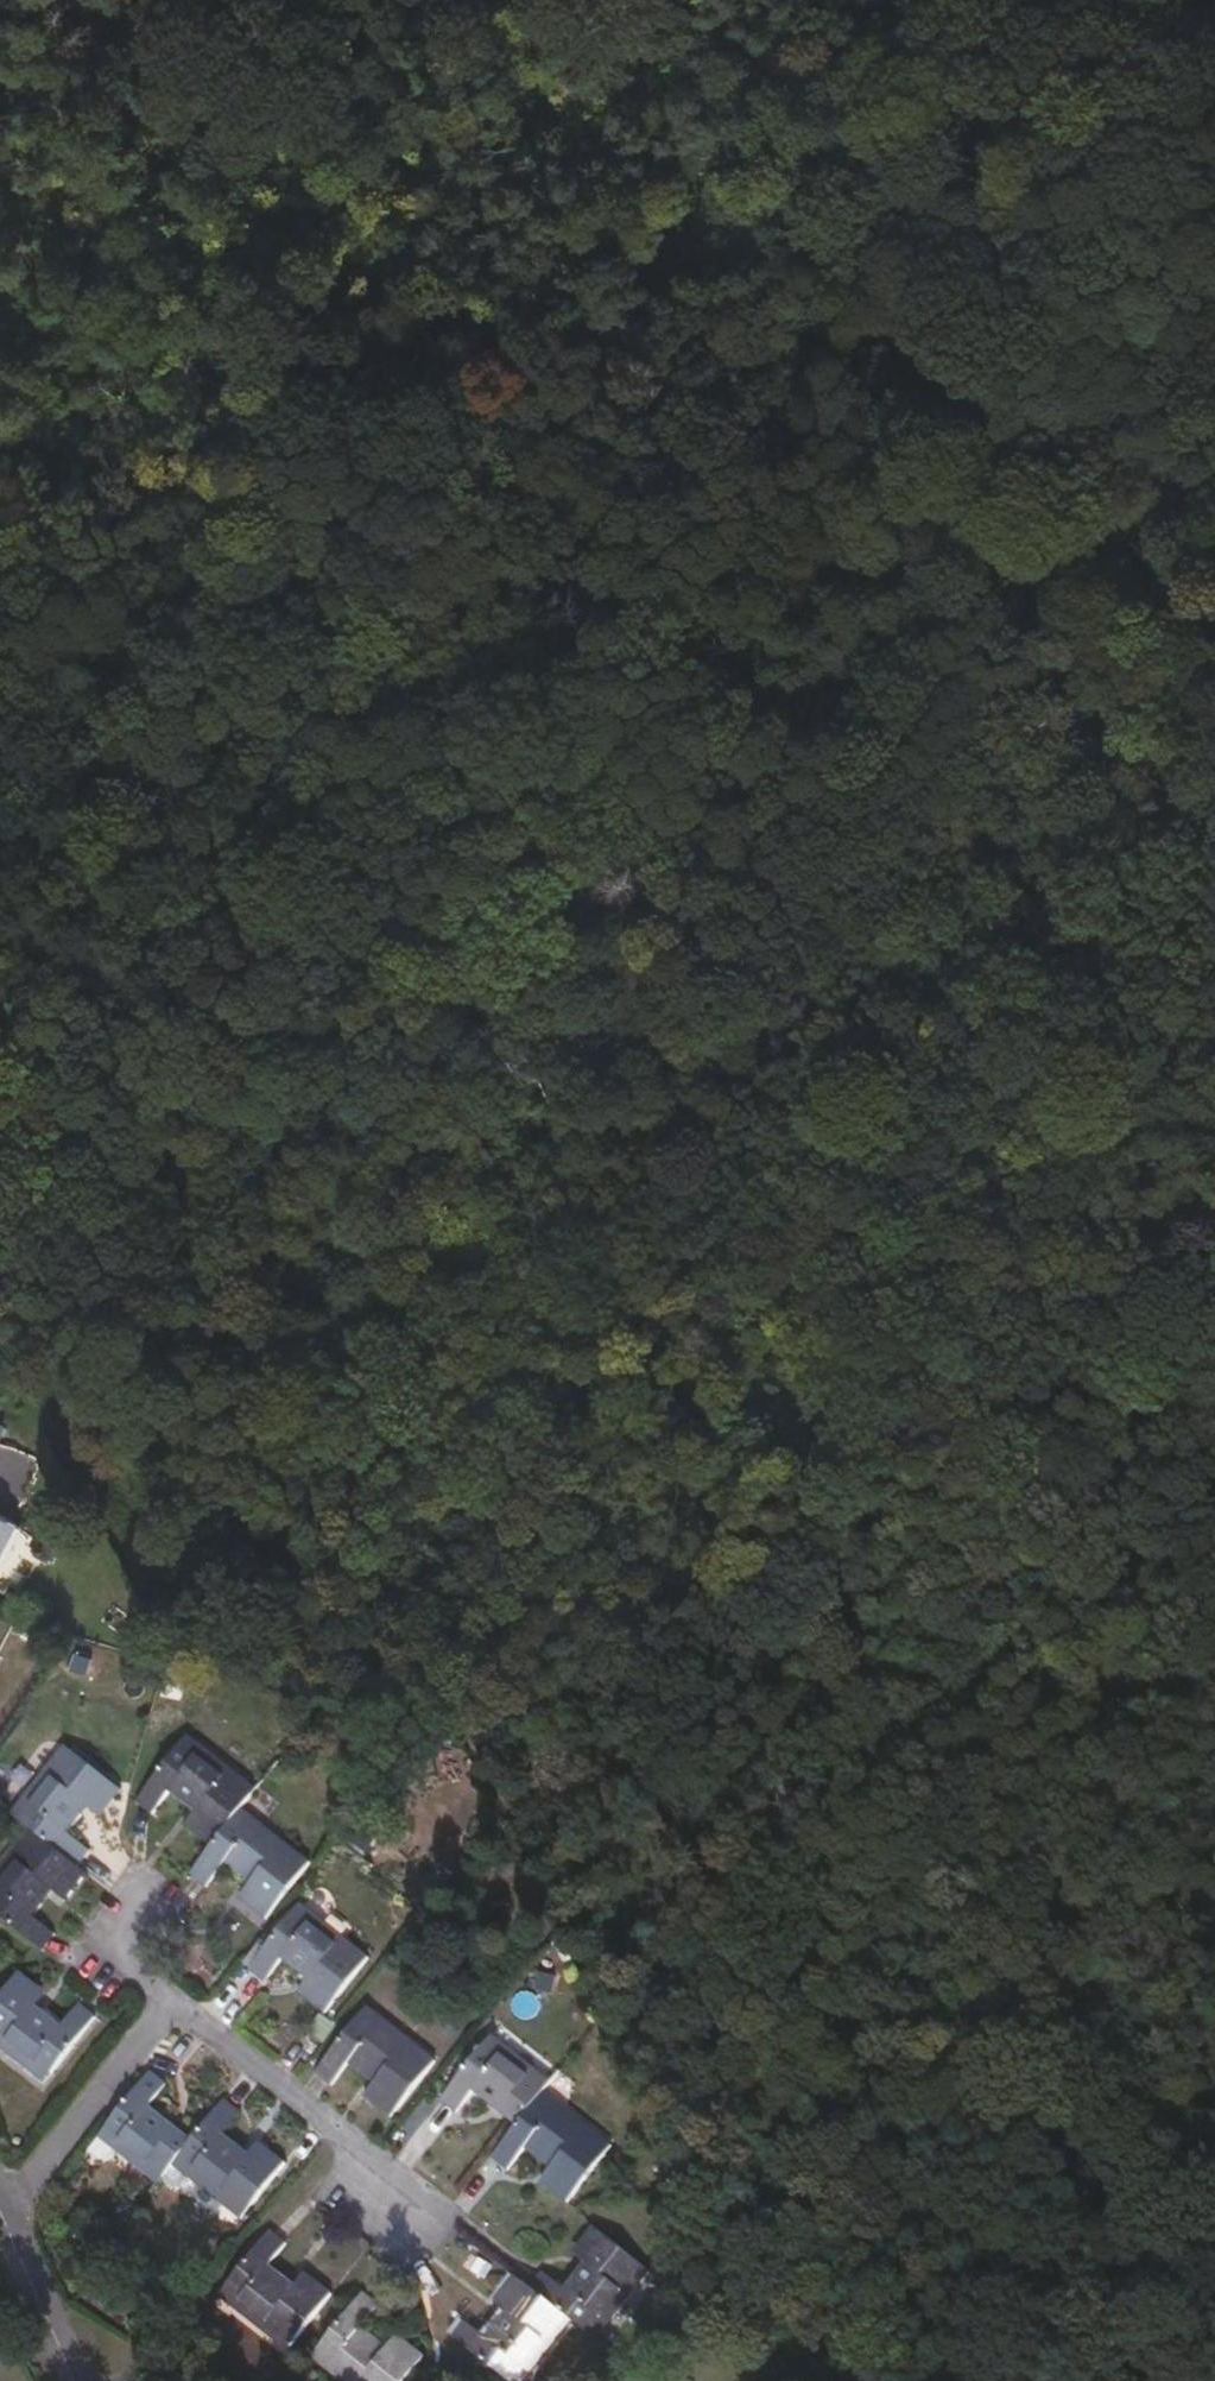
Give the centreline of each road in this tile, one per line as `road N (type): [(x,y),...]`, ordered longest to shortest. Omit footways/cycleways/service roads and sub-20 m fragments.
road 1 (residential): [(0,2206),(78,2380)]

